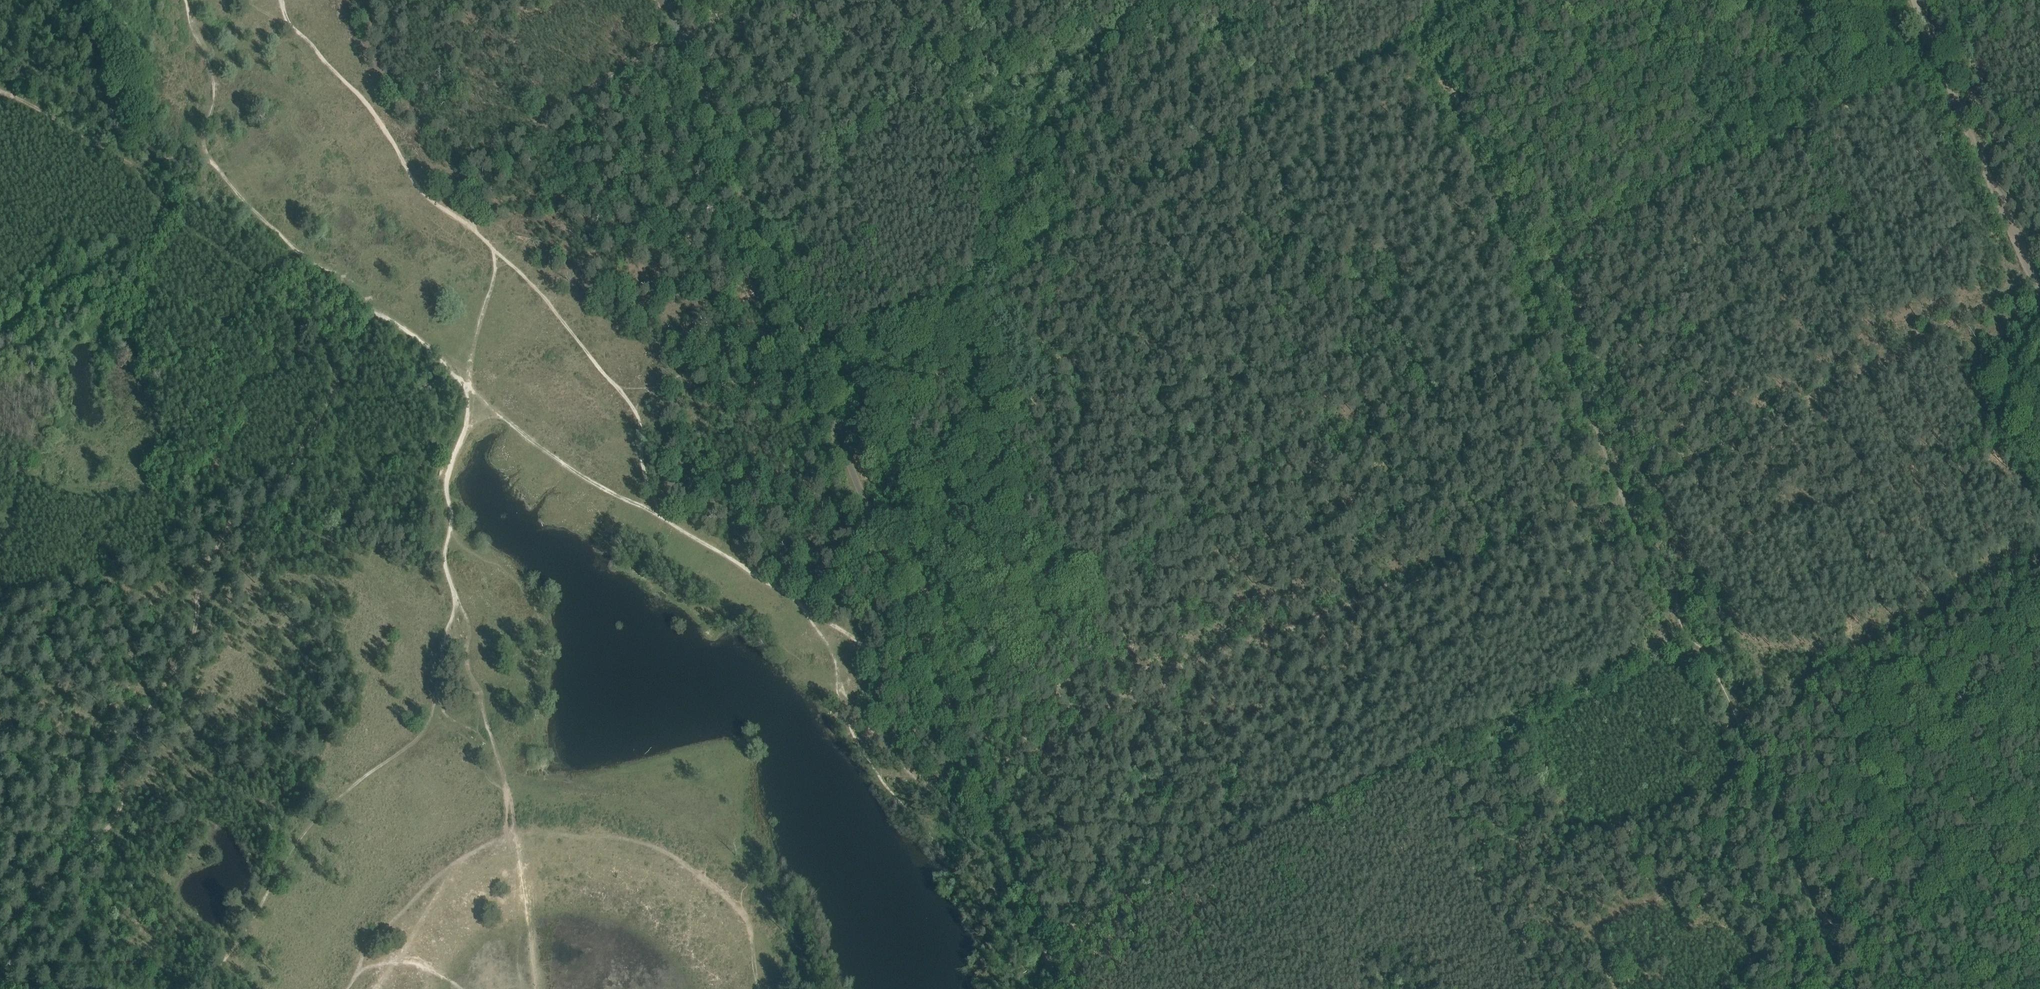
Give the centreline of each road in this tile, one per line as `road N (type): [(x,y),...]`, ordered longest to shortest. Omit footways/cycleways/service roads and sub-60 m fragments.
road 1 (track): [(1057,988),(681,35)]

